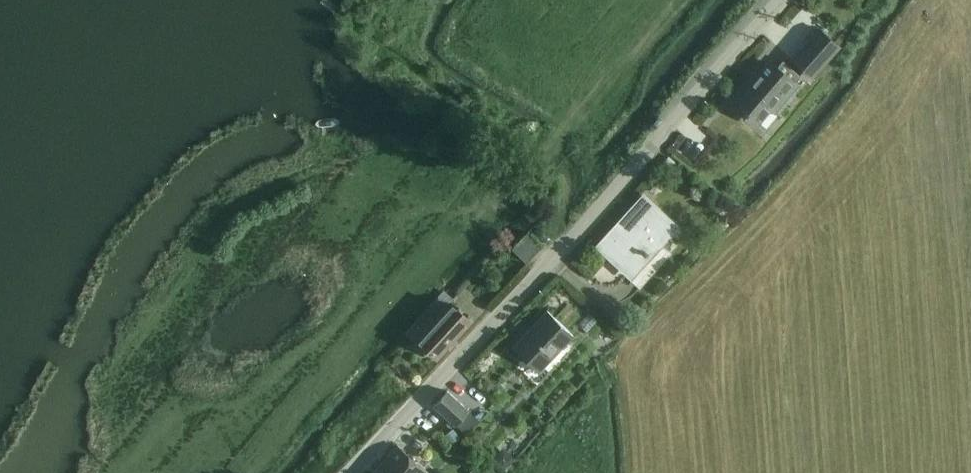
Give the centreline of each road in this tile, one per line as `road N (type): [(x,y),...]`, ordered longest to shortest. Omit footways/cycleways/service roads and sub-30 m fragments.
road 1 (unclassified): [(358,472),(790,0)]

